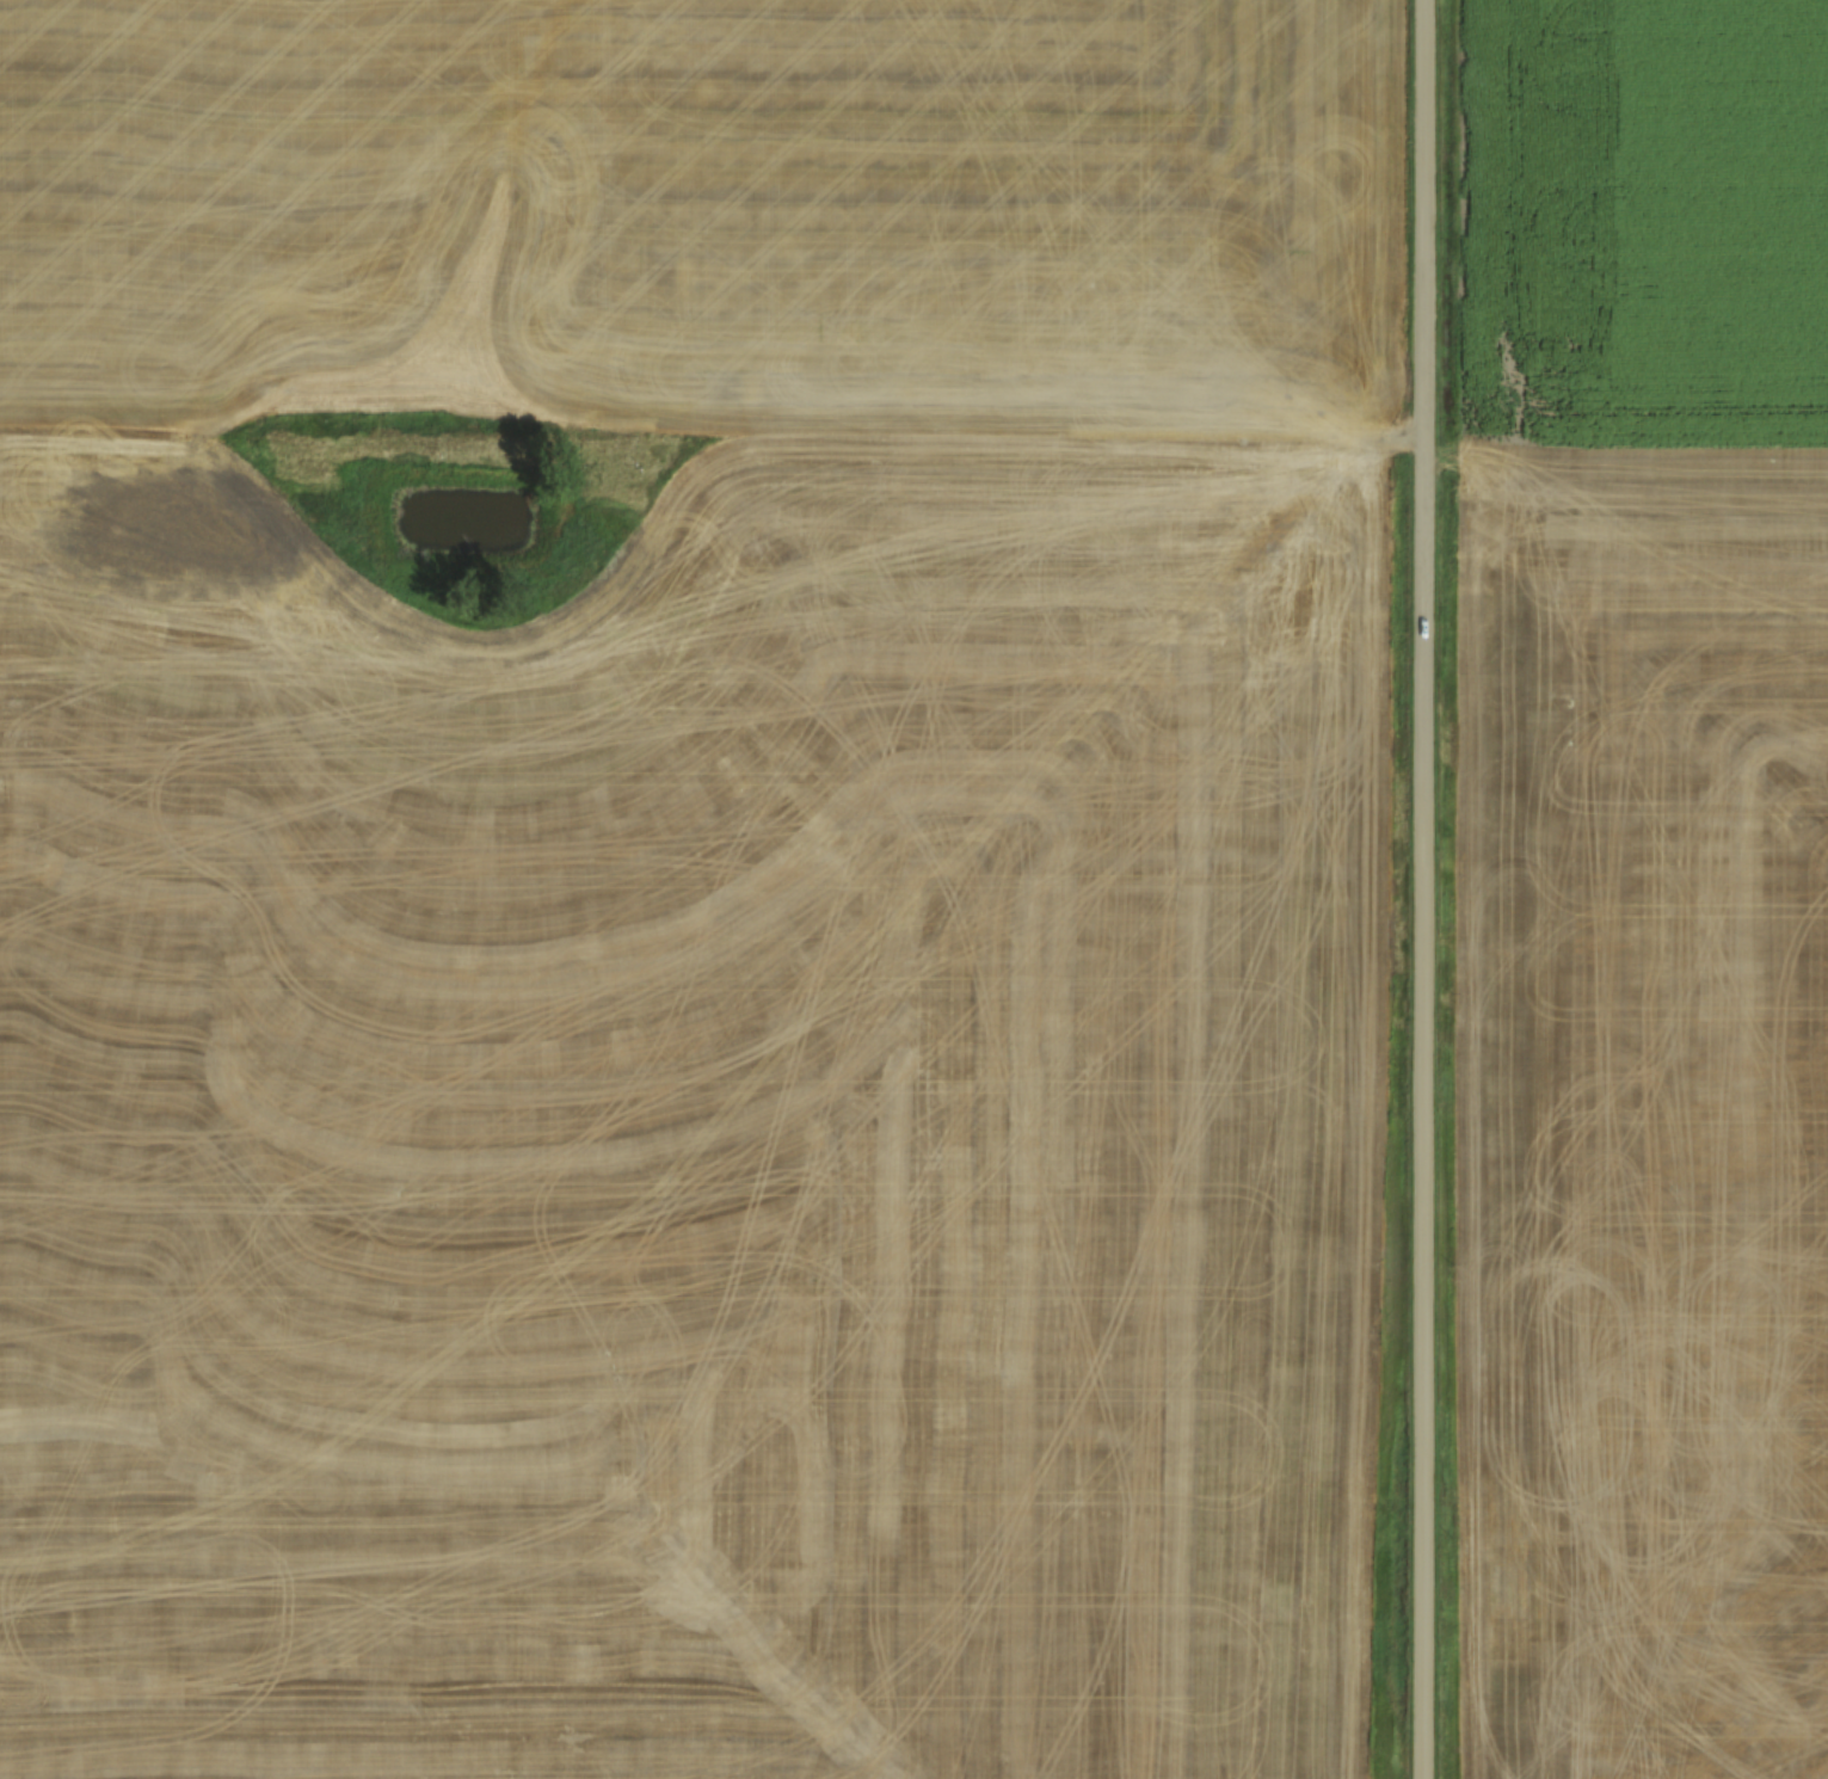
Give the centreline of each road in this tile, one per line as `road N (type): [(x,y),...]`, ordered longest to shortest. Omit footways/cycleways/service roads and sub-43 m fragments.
road 1 (residential): [(1419,1778),(1422,0)]

